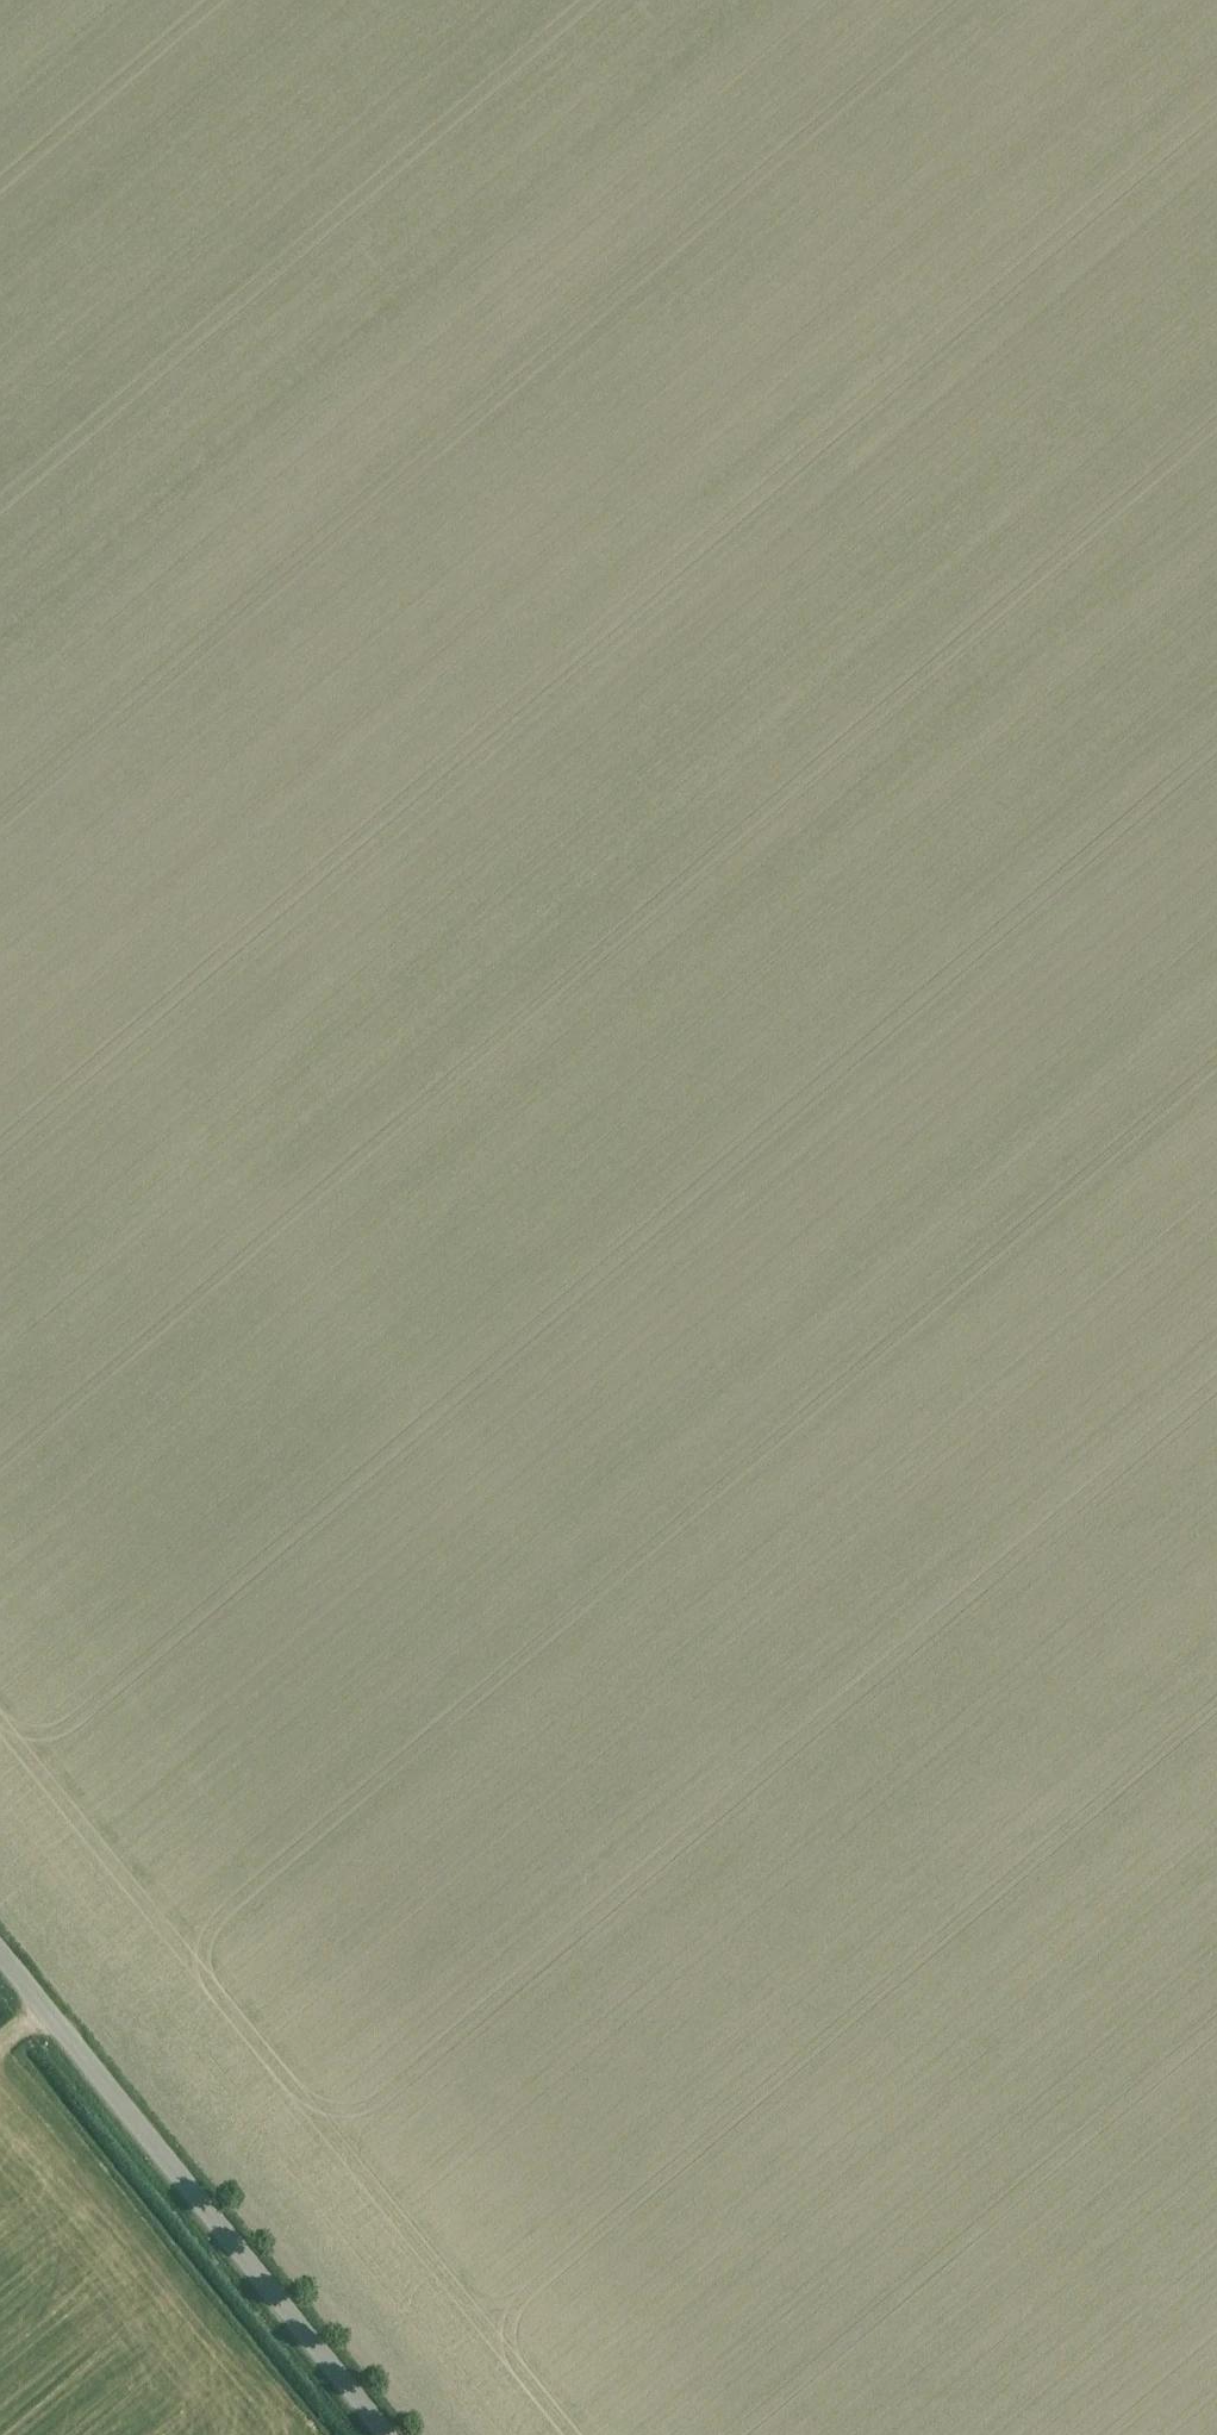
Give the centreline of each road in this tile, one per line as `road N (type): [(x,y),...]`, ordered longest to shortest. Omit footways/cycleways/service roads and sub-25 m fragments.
road 1 (unclassified): [(387,2434),(0,1954)]

